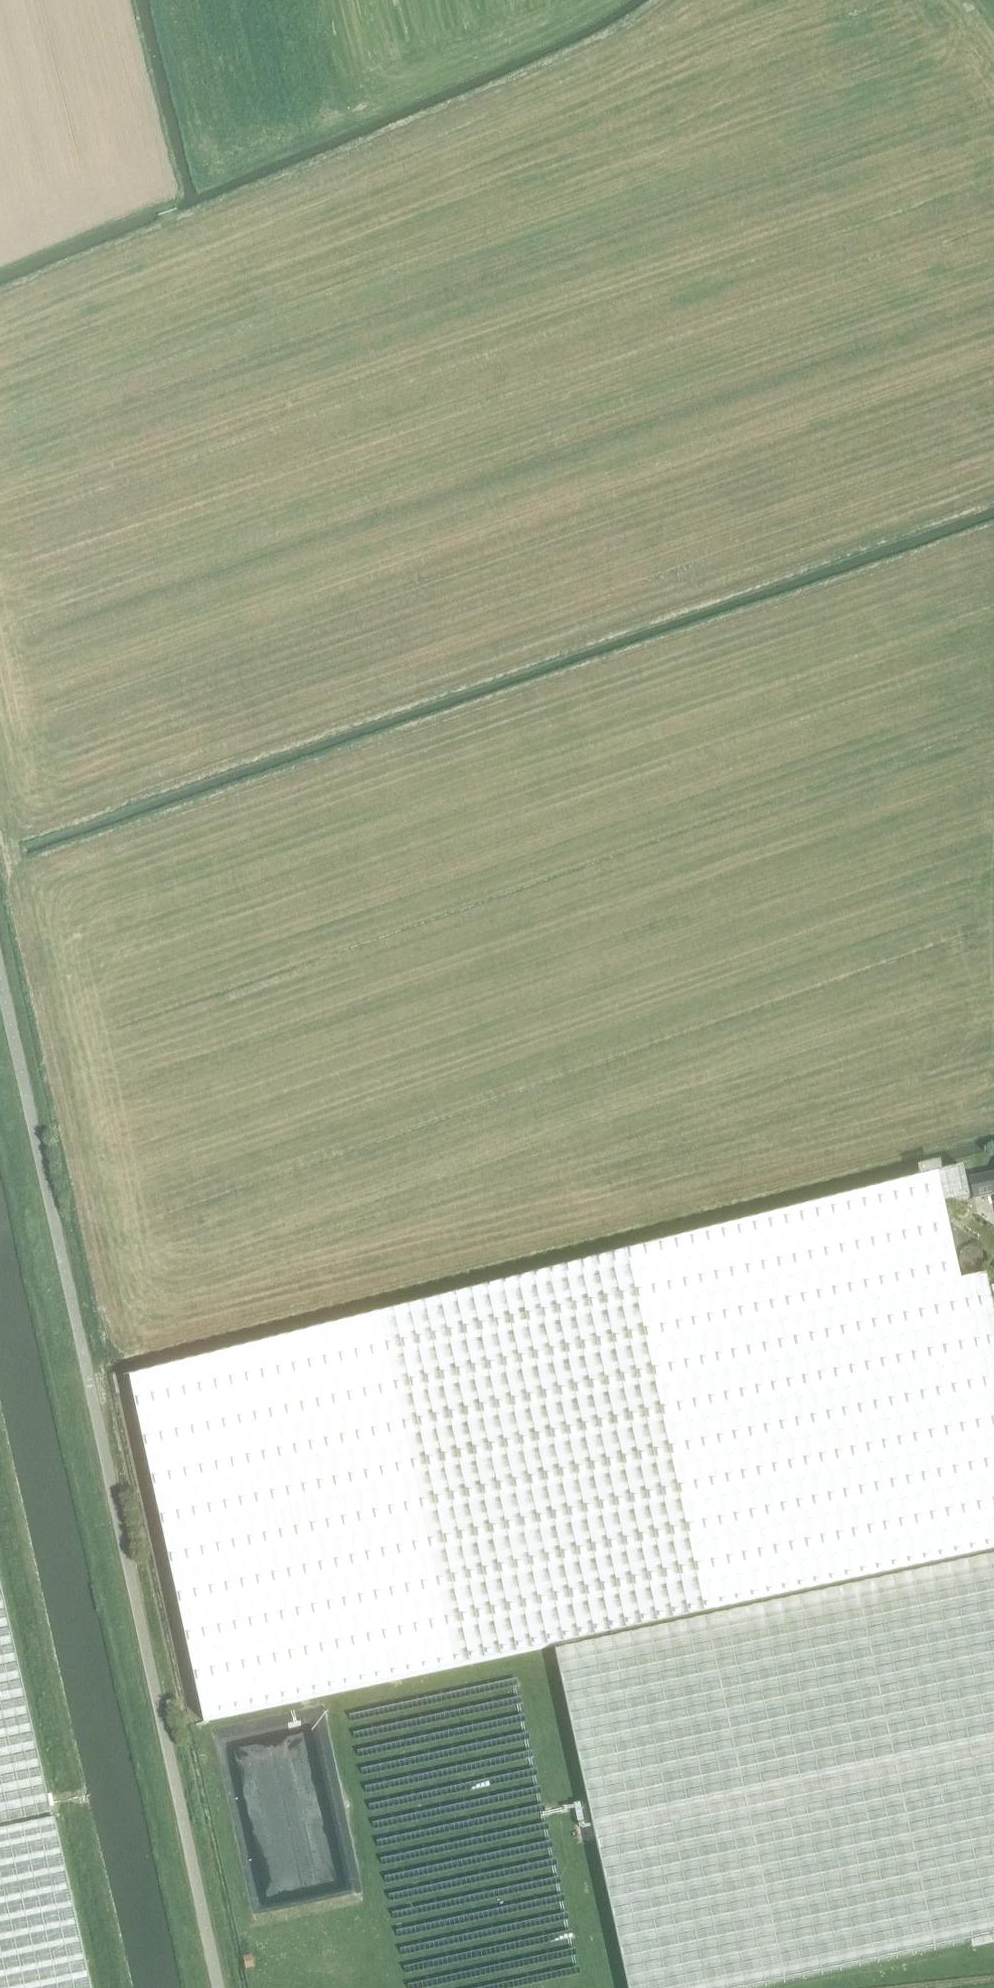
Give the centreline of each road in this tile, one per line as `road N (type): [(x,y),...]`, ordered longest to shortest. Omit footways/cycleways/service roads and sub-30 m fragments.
road 1 (track): [(116,0),(181,263)]

